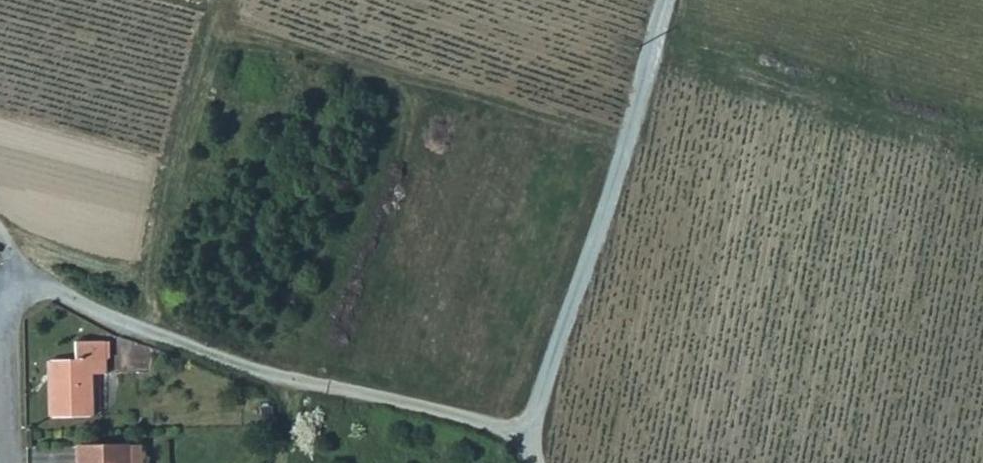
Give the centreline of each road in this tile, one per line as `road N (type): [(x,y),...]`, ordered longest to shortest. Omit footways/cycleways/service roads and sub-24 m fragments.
road 1 (track): [(35,282),(135,329),(295,385),(491,426),(519,440),(532,462)]
road 2 (unclassified): [(519,440),(621,155),(663,0)]
road 3 (residential): [(2,462),(0,320)]

